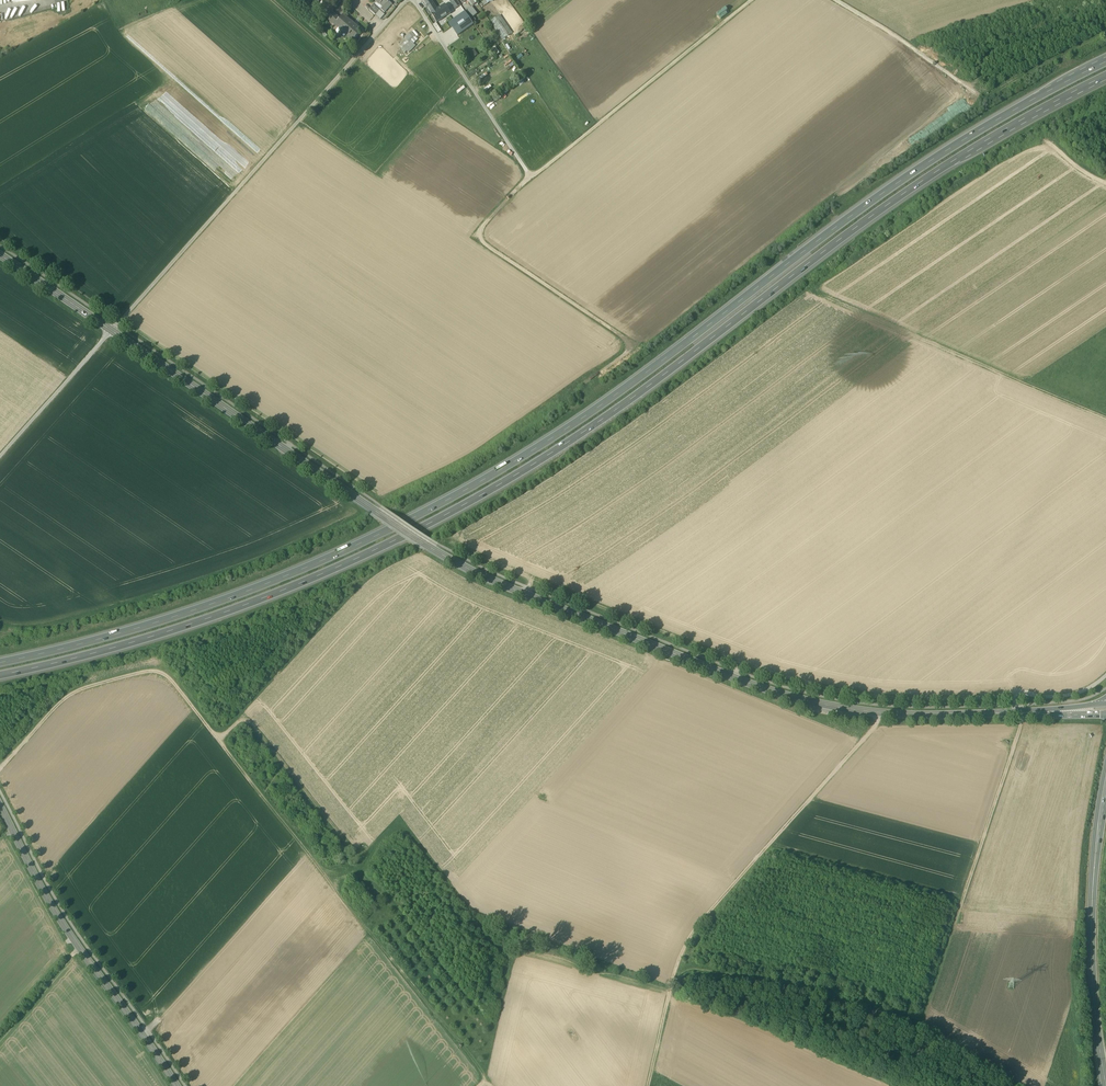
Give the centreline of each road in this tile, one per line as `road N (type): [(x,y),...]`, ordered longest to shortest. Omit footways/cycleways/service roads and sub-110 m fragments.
road 1 (motorway): [(1105,59),(897,181),(600,404),(462,490),(260,585),(0,661)]
road 2 (motorway): [(0,674),(268,594),(466,501),(598,421),(934,172),(1105,73)]
road 3 (tertiary): [(1026,713),(924,715),(796,698),(481,576),(0,255)]
road 4 (track): [(406,0),(0,456)]
road 5 (track): [(751,0),(529,174),(414,0)]
road 6 (track): [(648,1085),(693,933),(882,712)]
road 7 (track): [(217,739),(490,1085)]
road 8 (track): [(217,739),(240,720),(250,723),(359,857),(404,816),(476,909)]
road 9 (track): [(529,174),(480,238),(630,342),(558,399)]
road 10 (track): [(1020,713),(919,1029)]
road 11 (tertiary): [(177,1085),(67,930),(0,807)]
road 12 (track): [(1105,417),(821,297)]
road 13 (primary): [(1105,1085),(1091,934),(1105,785)]
road 14 (track): [(0,768),(65,696),(149,671),(170,679),(217,739)]
road 15 (track): [(975,92),(836,0)]

